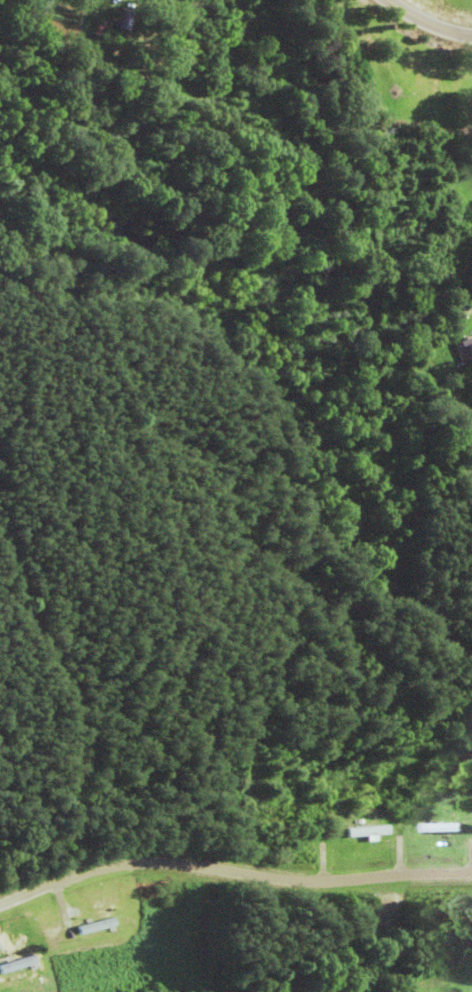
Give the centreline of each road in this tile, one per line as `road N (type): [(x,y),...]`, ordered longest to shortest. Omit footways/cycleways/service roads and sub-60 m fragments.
road 1 (residential): [(471,868),(275,870),(151,855),(0,902)]

